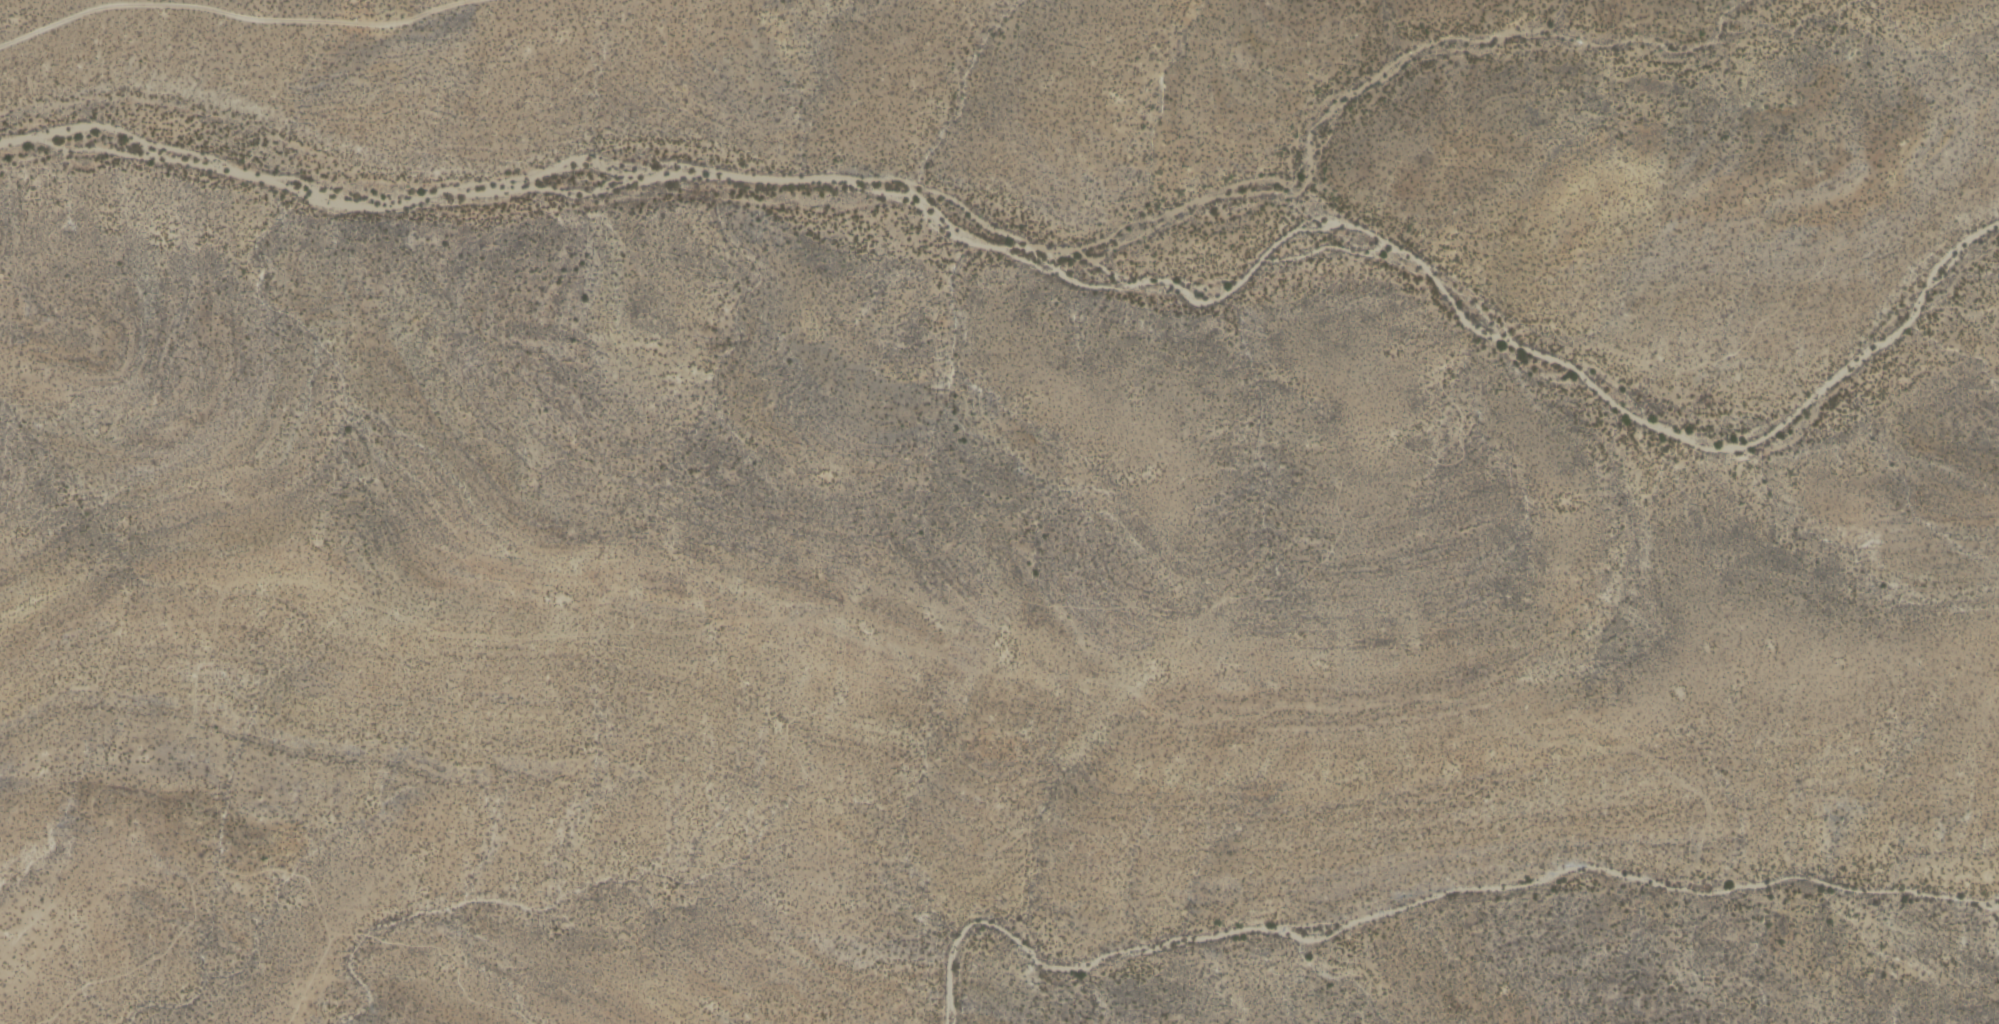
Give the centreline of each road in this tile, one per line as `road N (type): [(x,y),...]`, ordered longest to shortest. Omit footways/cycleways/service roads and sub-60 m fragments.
road 1 (track): [(298,1023),(326,951),(296,868),(202,884),(179,938),(76,1001),(58,1023)]

